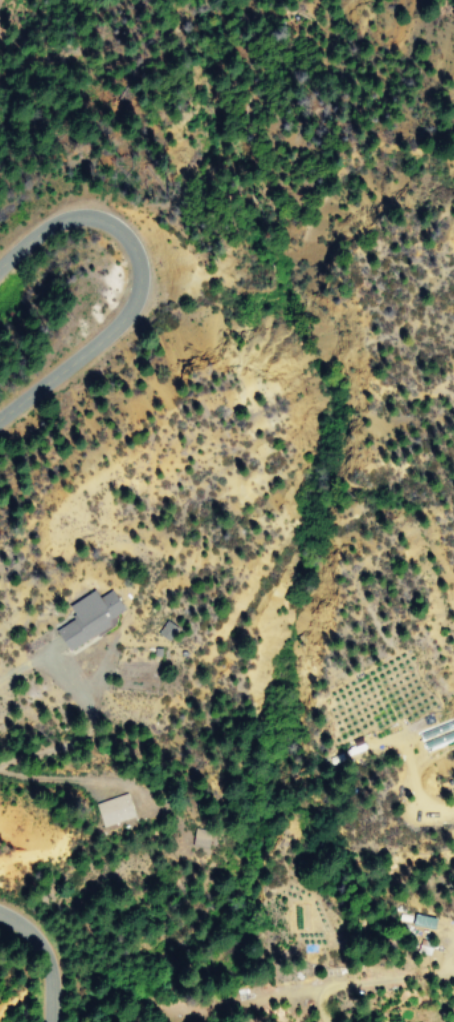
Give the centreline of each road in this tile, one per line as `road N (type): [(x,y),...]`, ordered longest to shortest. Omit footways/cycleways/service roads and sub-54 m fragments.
road 1 (residential): [(0,417),(121,319),(139,270),(120,232),(79,216),(47,225),(0,264)]
road 2 (residential): [(54,1021),(39,947),(0,914)]

